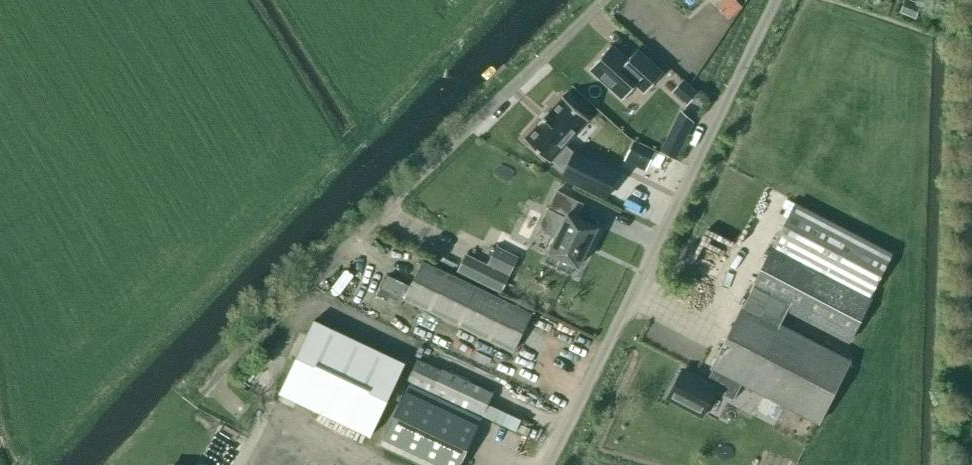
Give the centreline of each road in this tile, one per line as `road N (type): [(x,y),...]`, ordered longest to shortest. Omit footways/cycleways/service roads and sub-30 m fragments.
road 1 (unclassified): [(203,385),(602,0)]
road 2 (unclassified): [(549,464),(774,0)]

